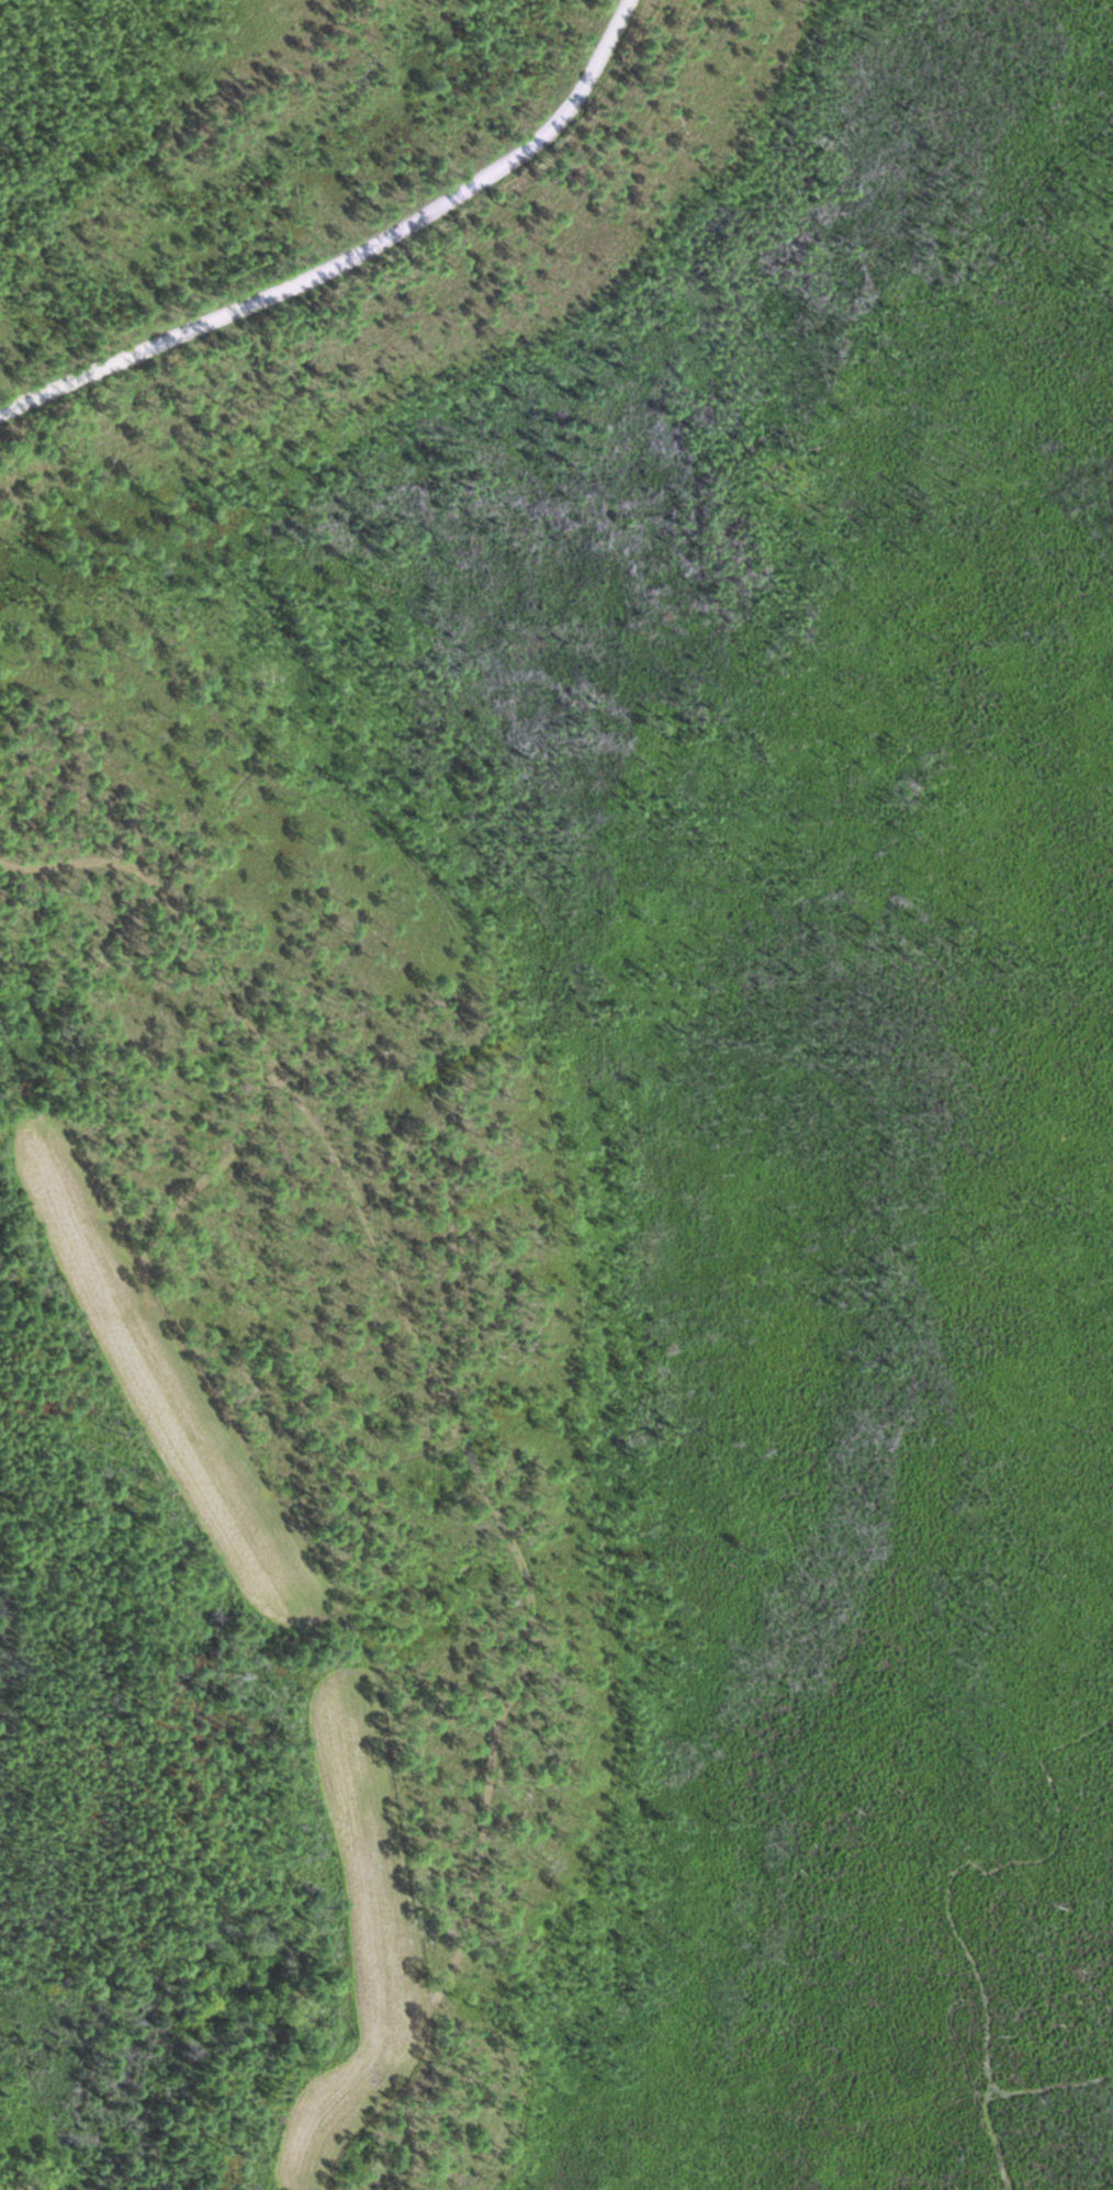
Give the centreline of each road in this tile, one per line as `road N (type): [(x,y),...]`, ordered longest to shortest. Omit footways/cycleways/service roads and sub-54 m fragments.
road 1 (track): [(0,412),(338,263),(499,167),(571,103),(627,0)]

